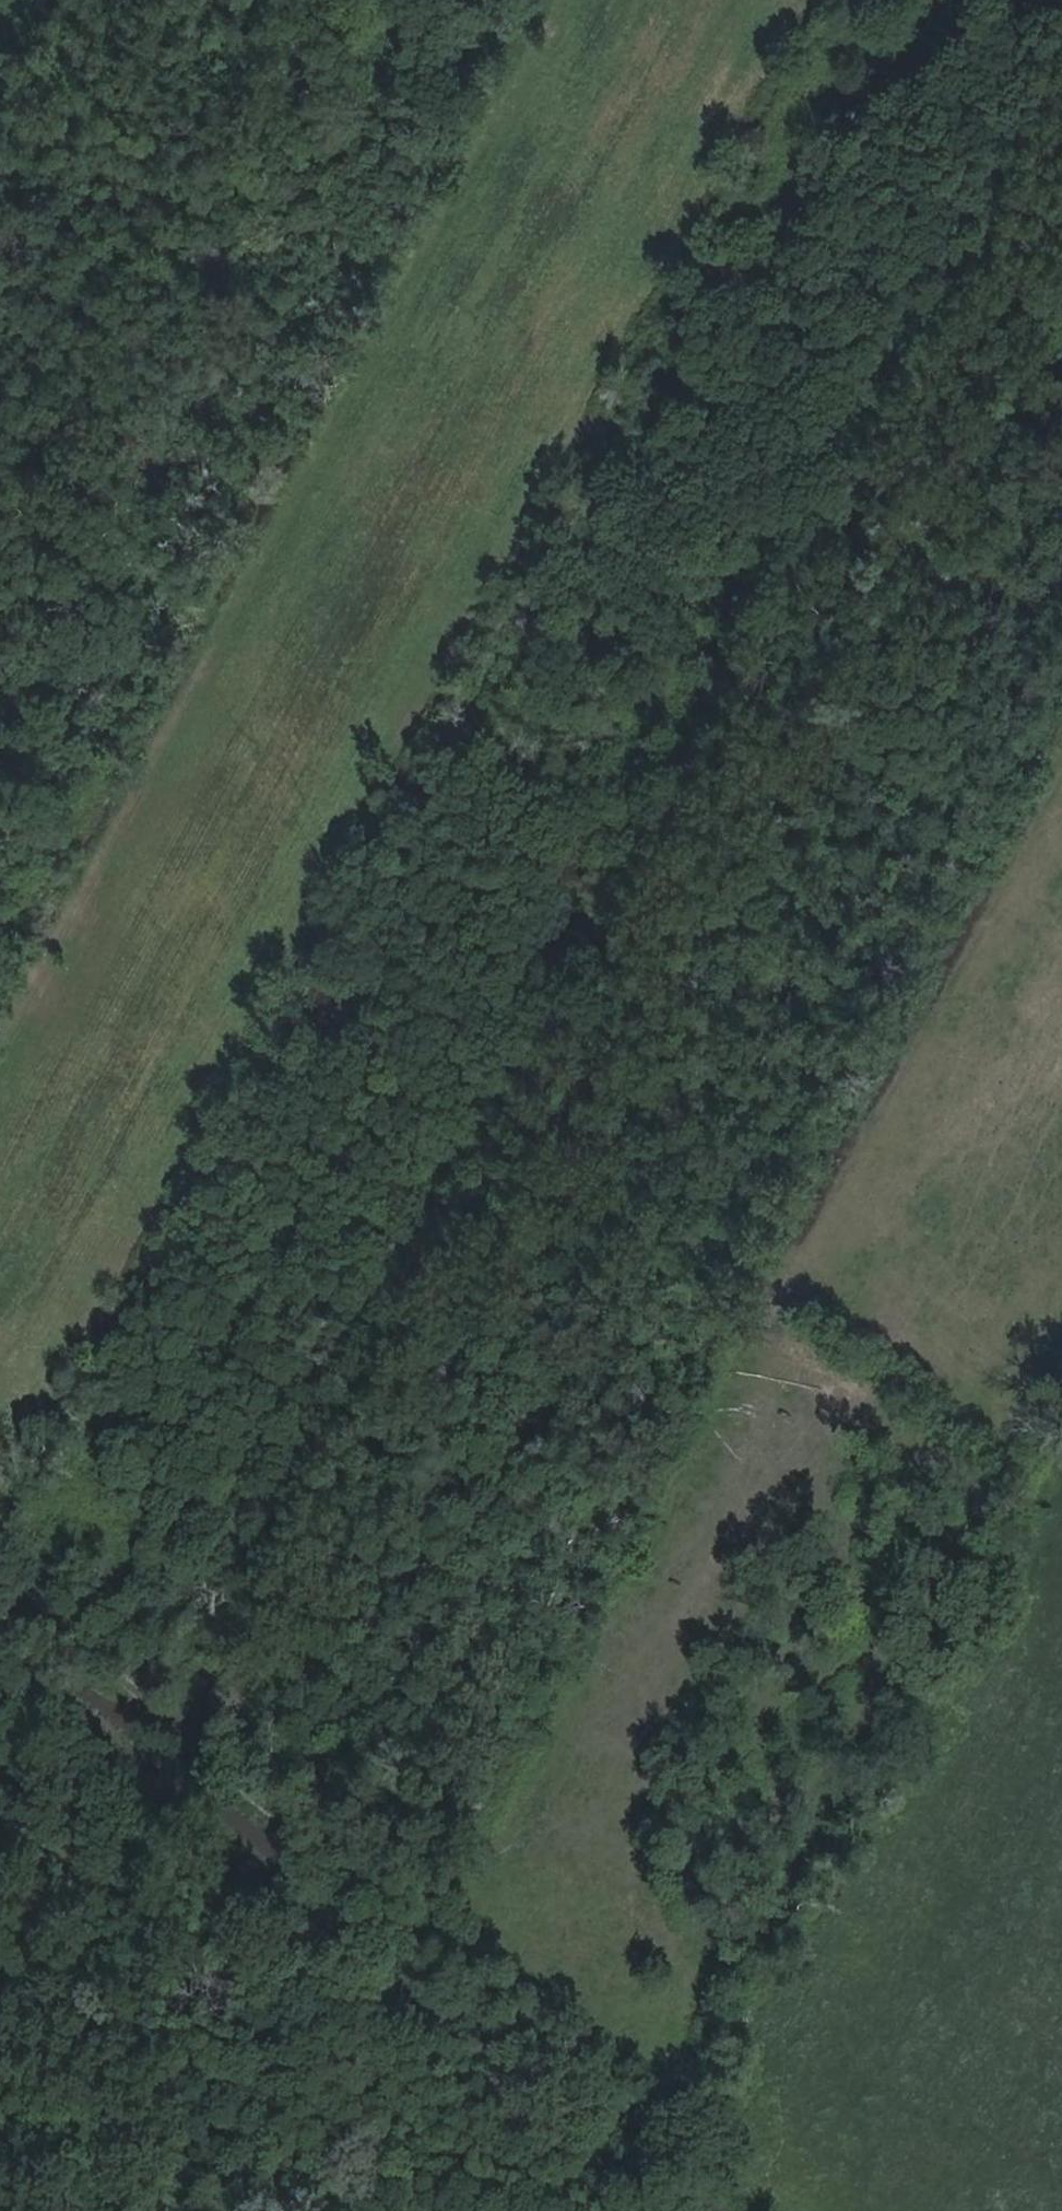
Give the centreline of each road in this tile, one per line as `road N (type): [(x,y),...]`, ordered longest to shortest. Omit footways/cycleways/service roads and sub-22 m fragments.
road 1 (track): [(197,2210),(328,1927)]

